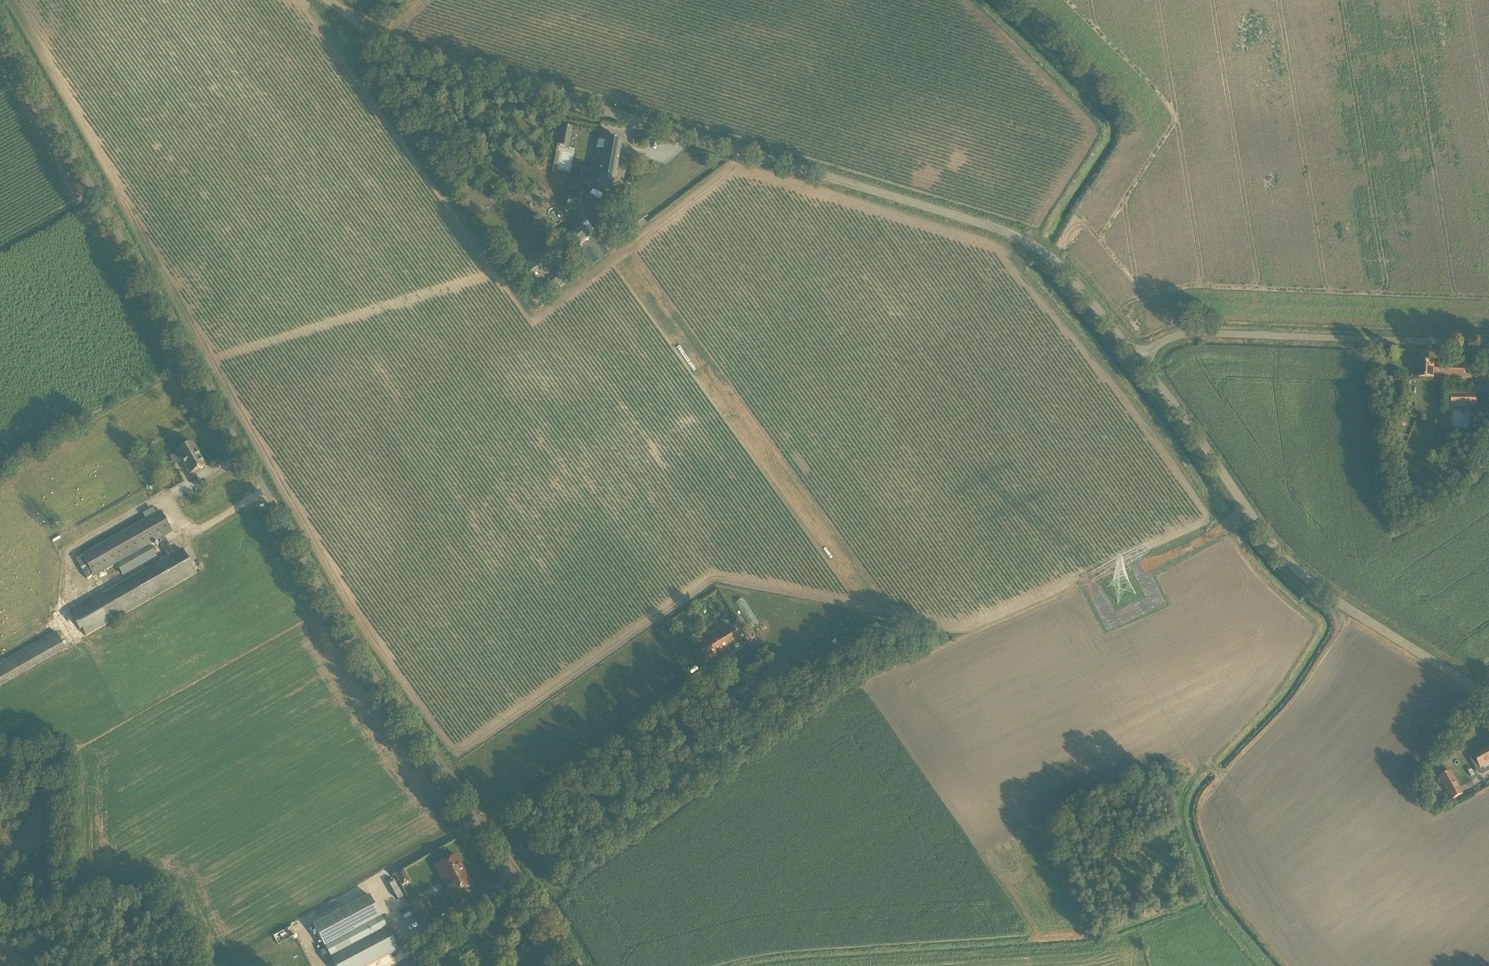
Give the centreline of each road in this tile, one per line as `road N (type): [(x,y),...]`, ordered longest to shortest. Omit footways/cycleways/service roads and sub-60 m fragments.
road 1 (unclassified): [(586,965),(352,629),(0,21)]
road 2 (unclassified): [(1137,357),(1078,277),(1009,227),(433,50),(344,0)]
road 3 (unclassified): [(1488,694),(1297,572),(1137,357)]
road 4 (unclassified): [(1488,337),(1183,330),(1137,357)]

